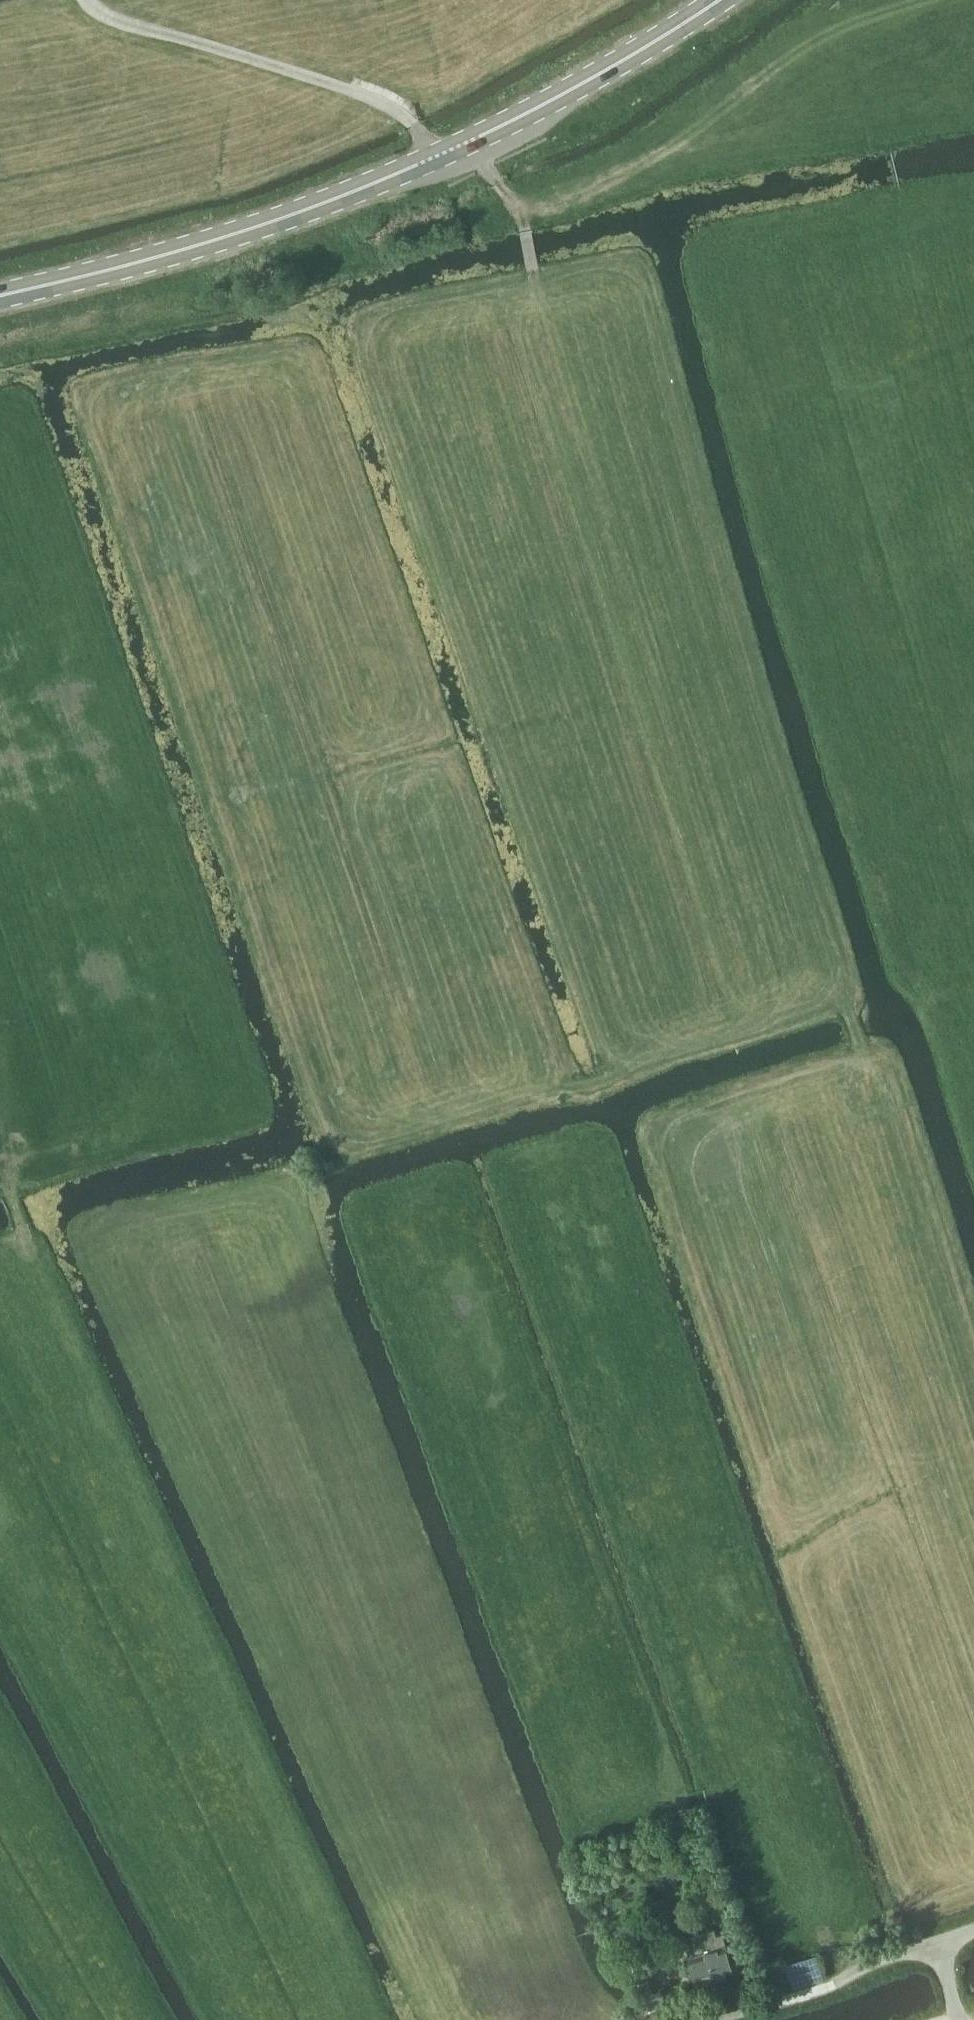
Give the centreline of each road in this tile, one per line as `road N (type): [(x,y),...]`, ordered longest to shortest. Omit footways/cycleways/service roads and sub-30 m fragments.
road 1 (secondary): [(0,298),(247,234),(441,160),(680,32),(722,0)]
road 2 (unclassified): [(973,1936),(894,1957),(821,1992),(708,2019)]
road 3 (track): [(441,160),(498,184),(524,227),(540,292)]

